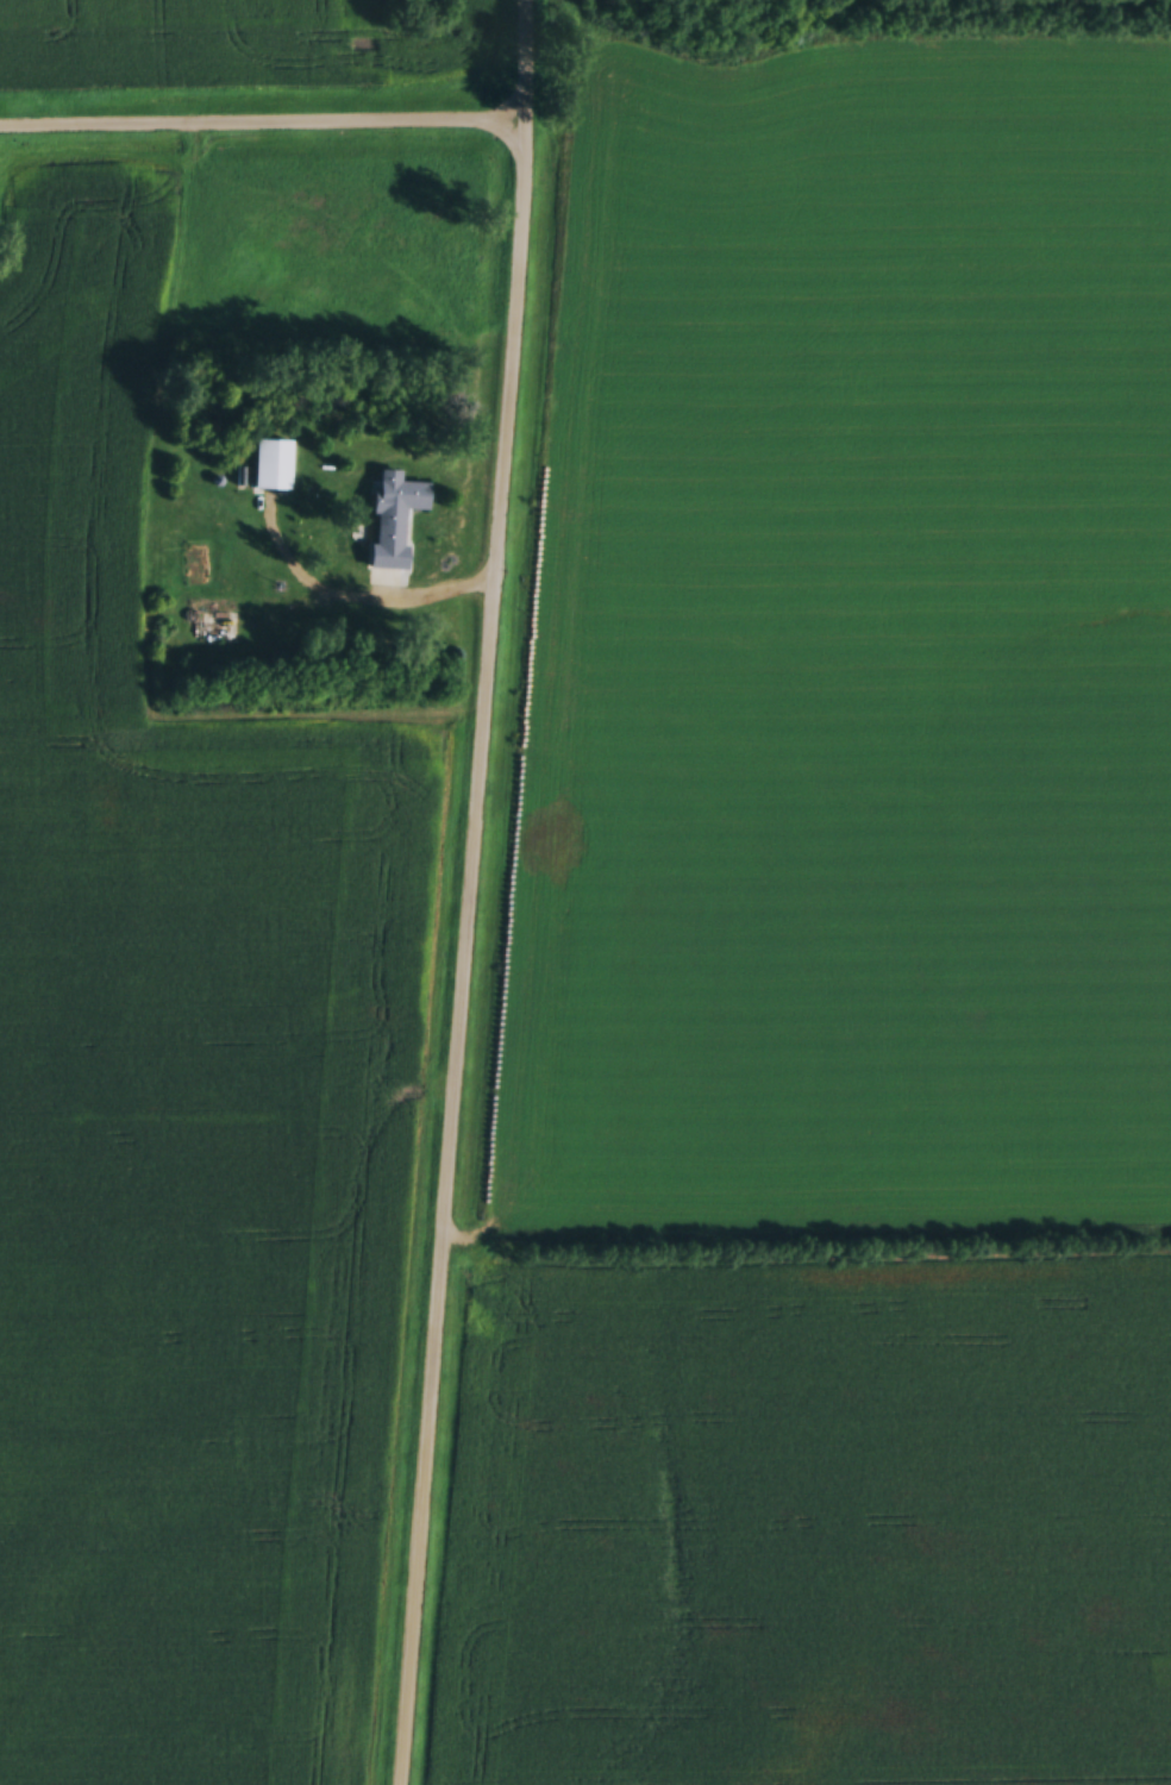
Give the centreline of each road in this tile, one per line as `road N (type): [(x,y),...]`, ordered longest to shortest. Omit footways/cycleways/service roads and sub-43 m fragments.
road 1 (residential): [(403,1784),(516,350),(531,0)]
road 2 (track): [(530,115),(0,121)]

